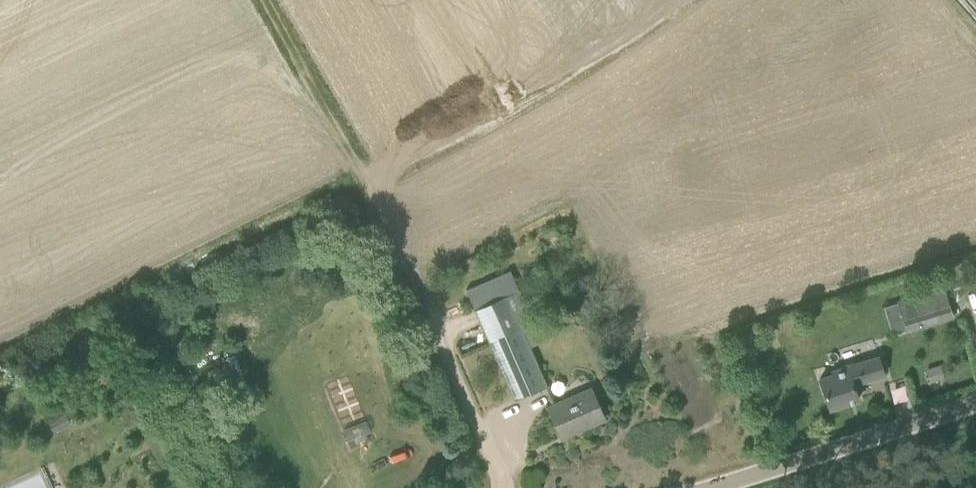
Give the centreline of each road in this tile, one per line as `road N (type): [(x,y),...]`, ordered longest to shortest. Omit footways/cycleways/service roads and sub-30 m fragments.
road 1 (track): [(504,487),(375,178),(273,0)]
road 2 (unclassified): [(696,487),(975,406)]

